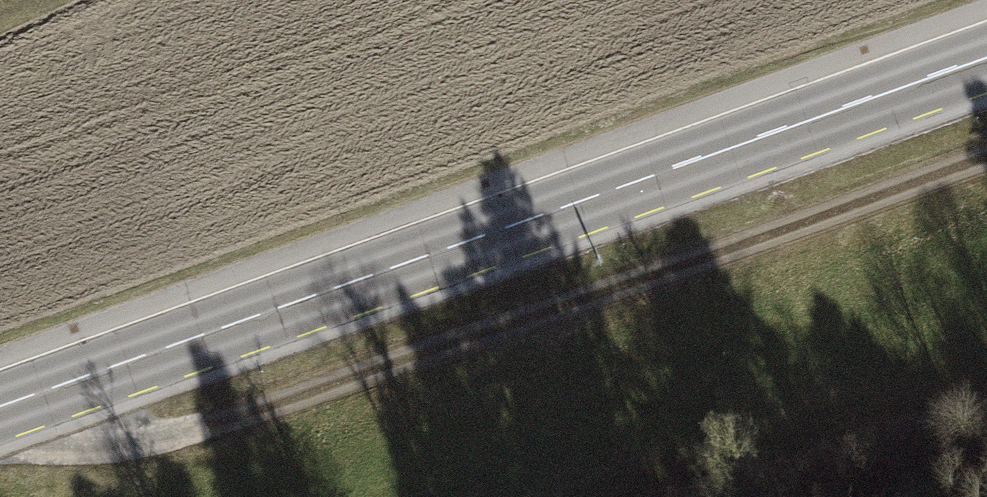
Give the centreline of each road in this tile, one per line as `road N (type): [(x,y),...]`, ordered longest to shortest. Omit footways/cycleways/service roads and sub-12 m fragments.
road 1 (primary): [(0,406),(986,58)]
road 2 (track): [(986,164),(165,440),(91,431),(17,400)]

